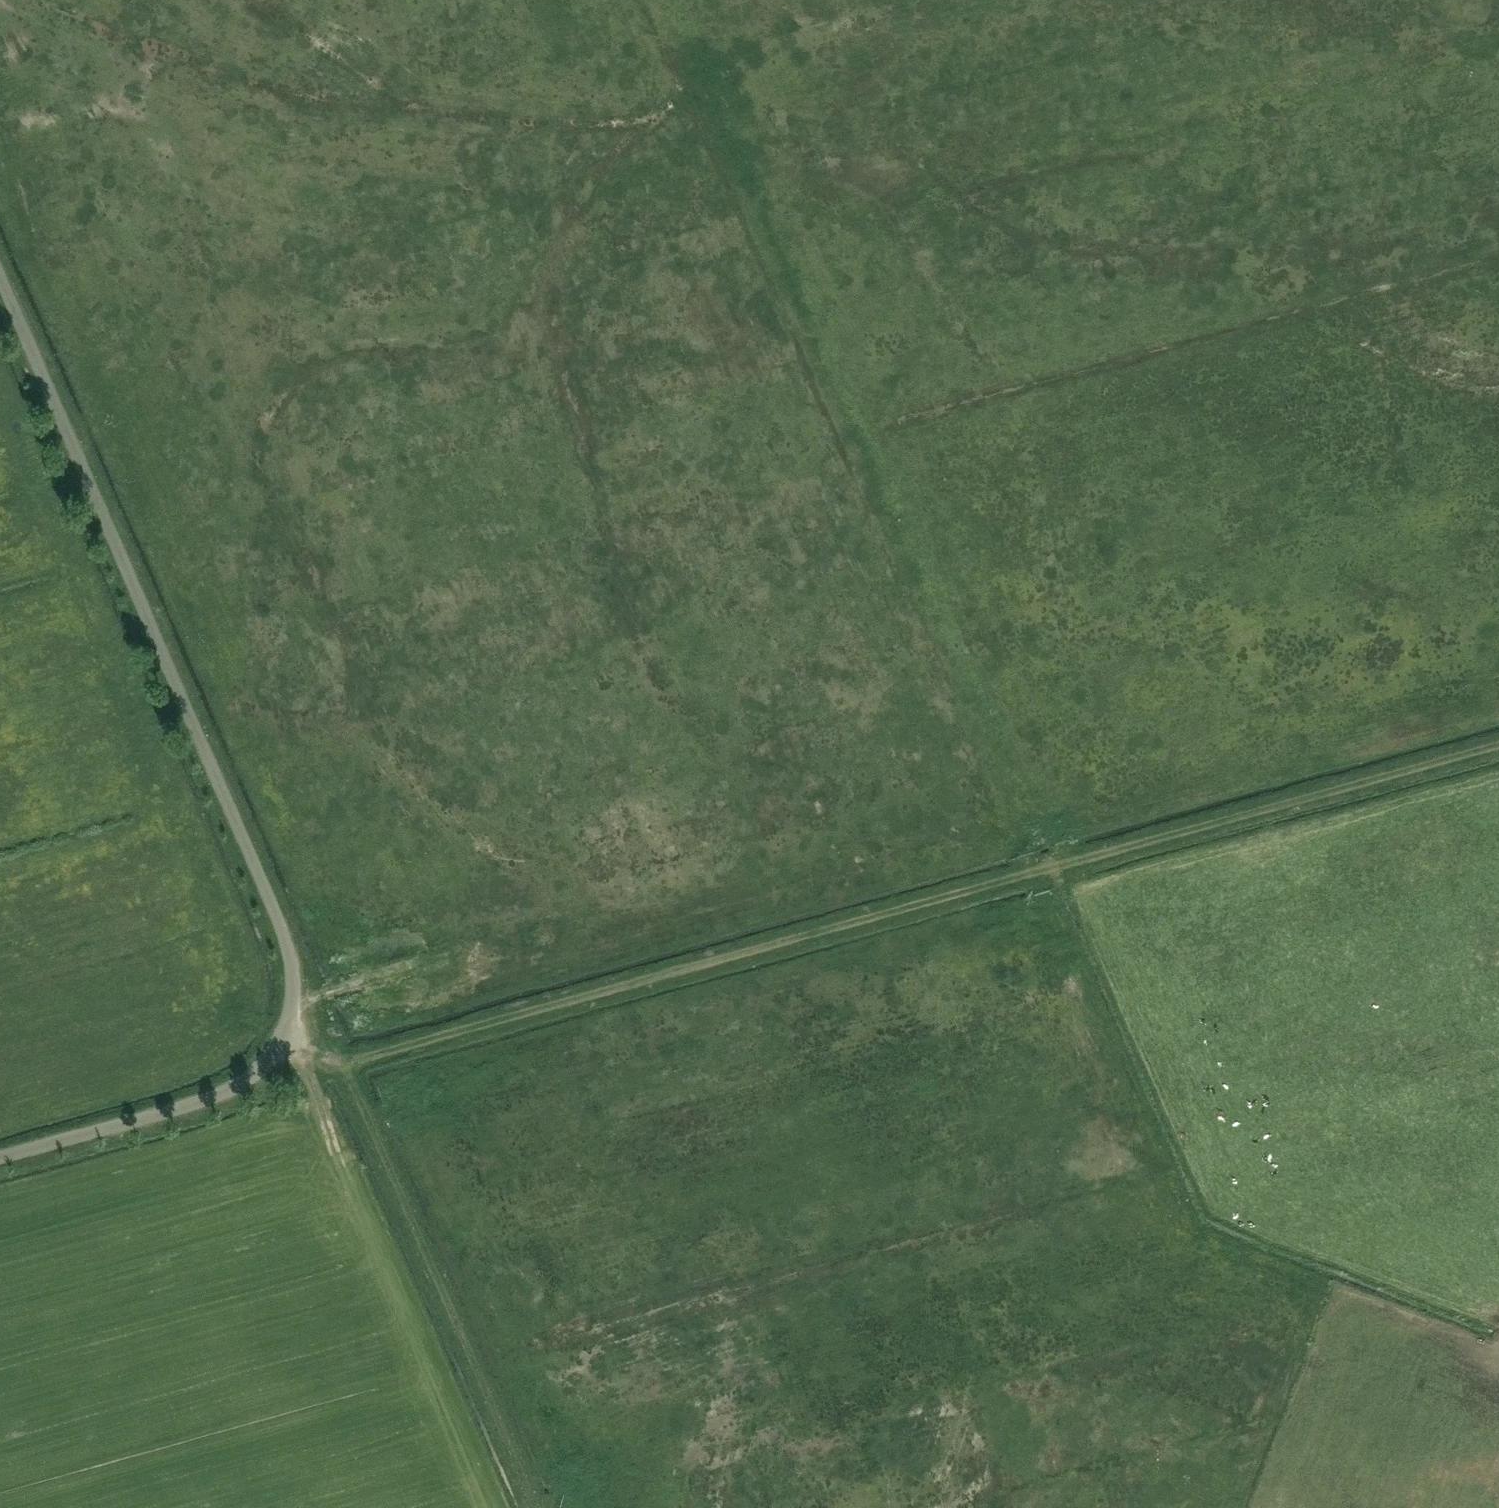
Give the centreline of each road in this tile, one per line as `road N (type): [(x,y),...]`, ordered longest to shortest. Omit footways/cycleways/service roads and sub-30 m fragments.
road 1 (track): [(342,1065),(1498,743)]
road 2 (unclassified): [(0,1157),(236,1085),(279,1043),(293,983),(280,924),(0,277)]
road 3 (track): [(532,1507),(342,1065),(283,1034)]

